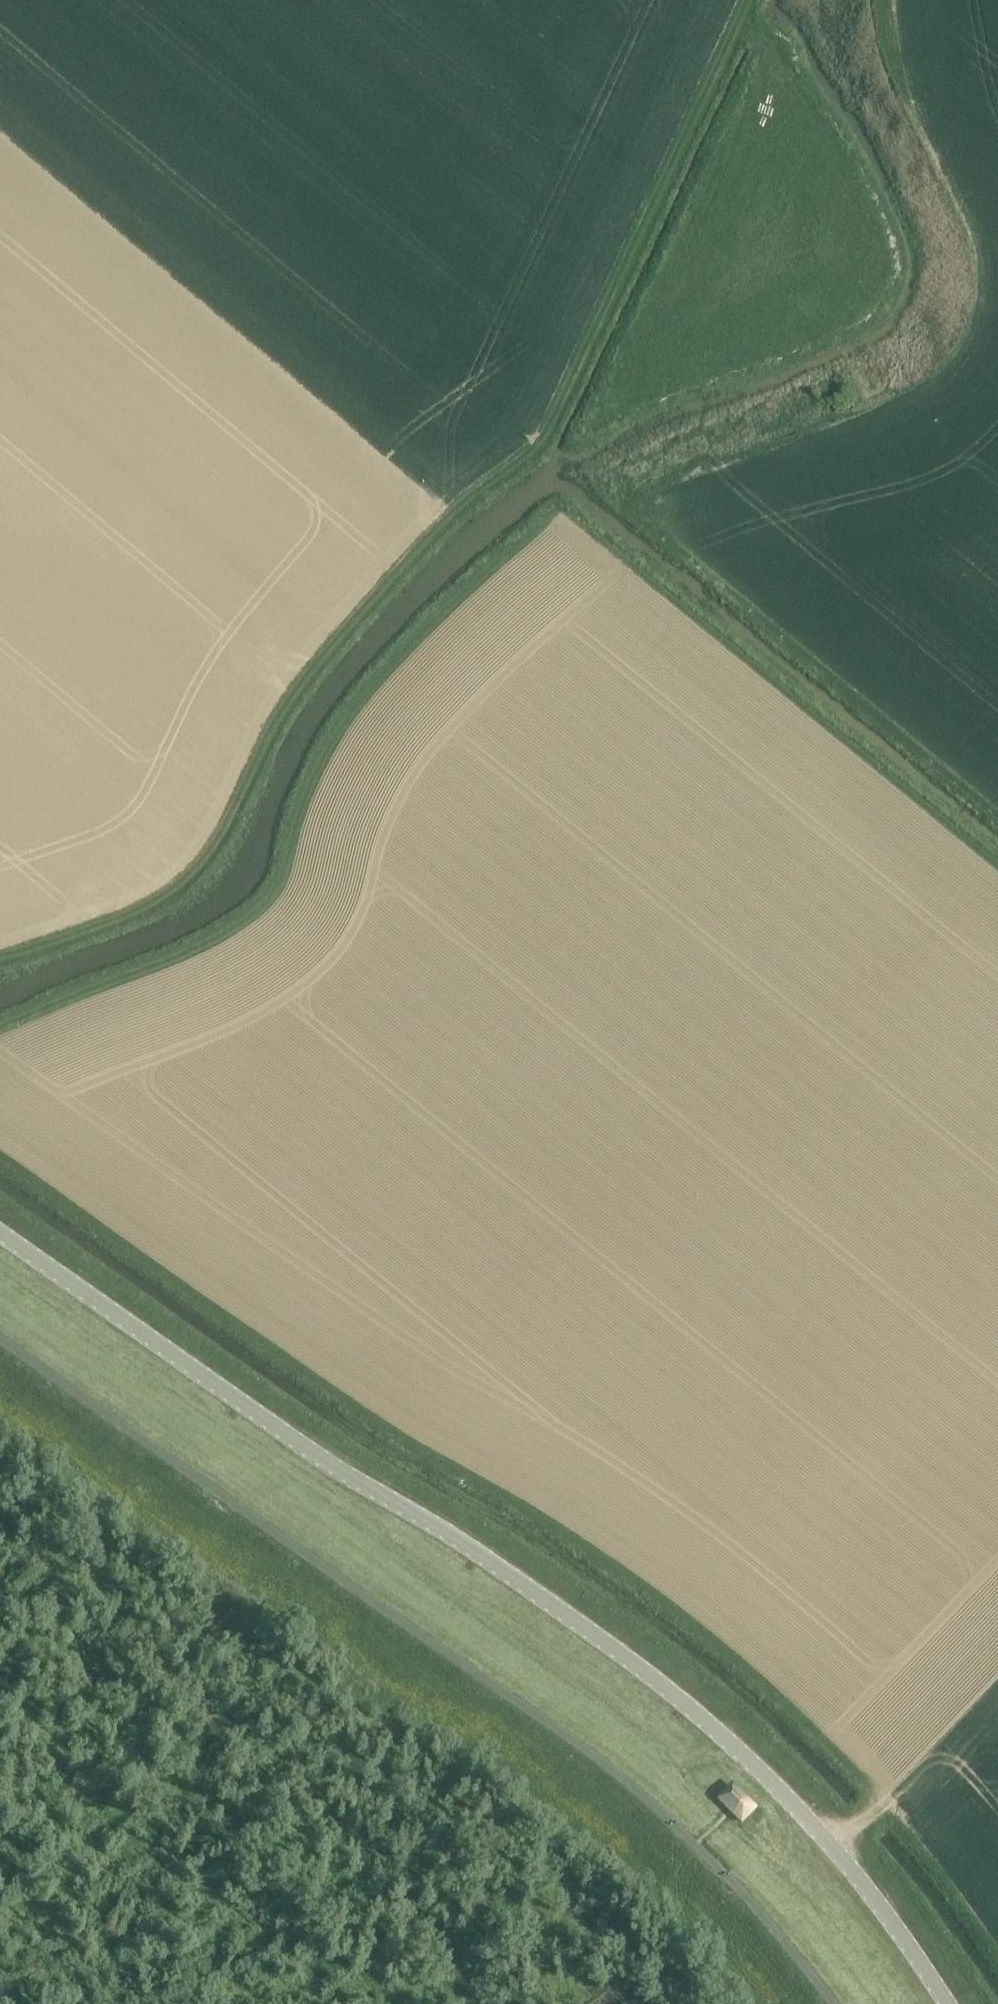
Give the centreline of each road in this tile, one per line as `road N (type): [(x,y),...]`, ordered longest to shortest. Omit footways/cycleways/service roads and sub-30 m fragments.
road 1 (unclassified): [(950,2003),(897,1925),(780,1789),(610,1641),(0,1241)]

